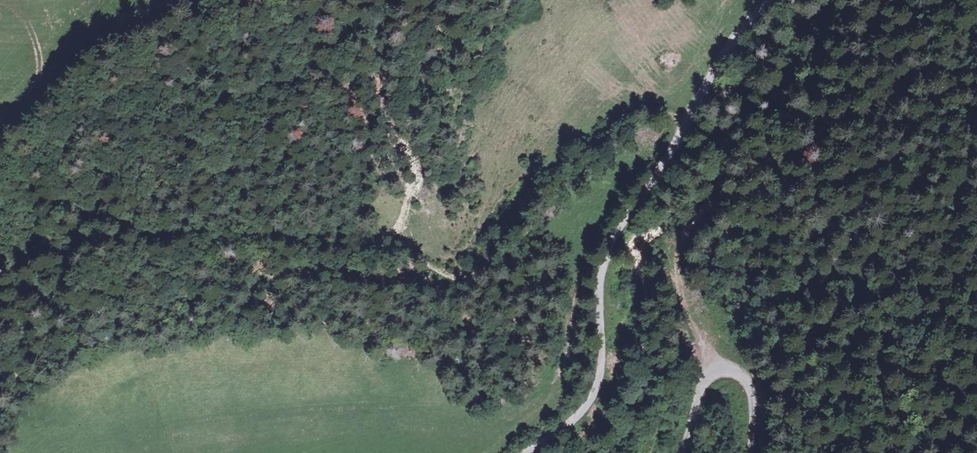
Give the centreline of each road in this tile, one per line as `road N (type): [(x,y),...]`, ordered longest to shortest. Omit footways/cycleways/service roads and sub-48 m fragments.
road 1 (track): [(526,452),(589,403),(601,365),(604,258),(769,0)]
road 2 (track): [(678,452),(700,388),(678,270),(683,227),(736,131),(844,0)]

